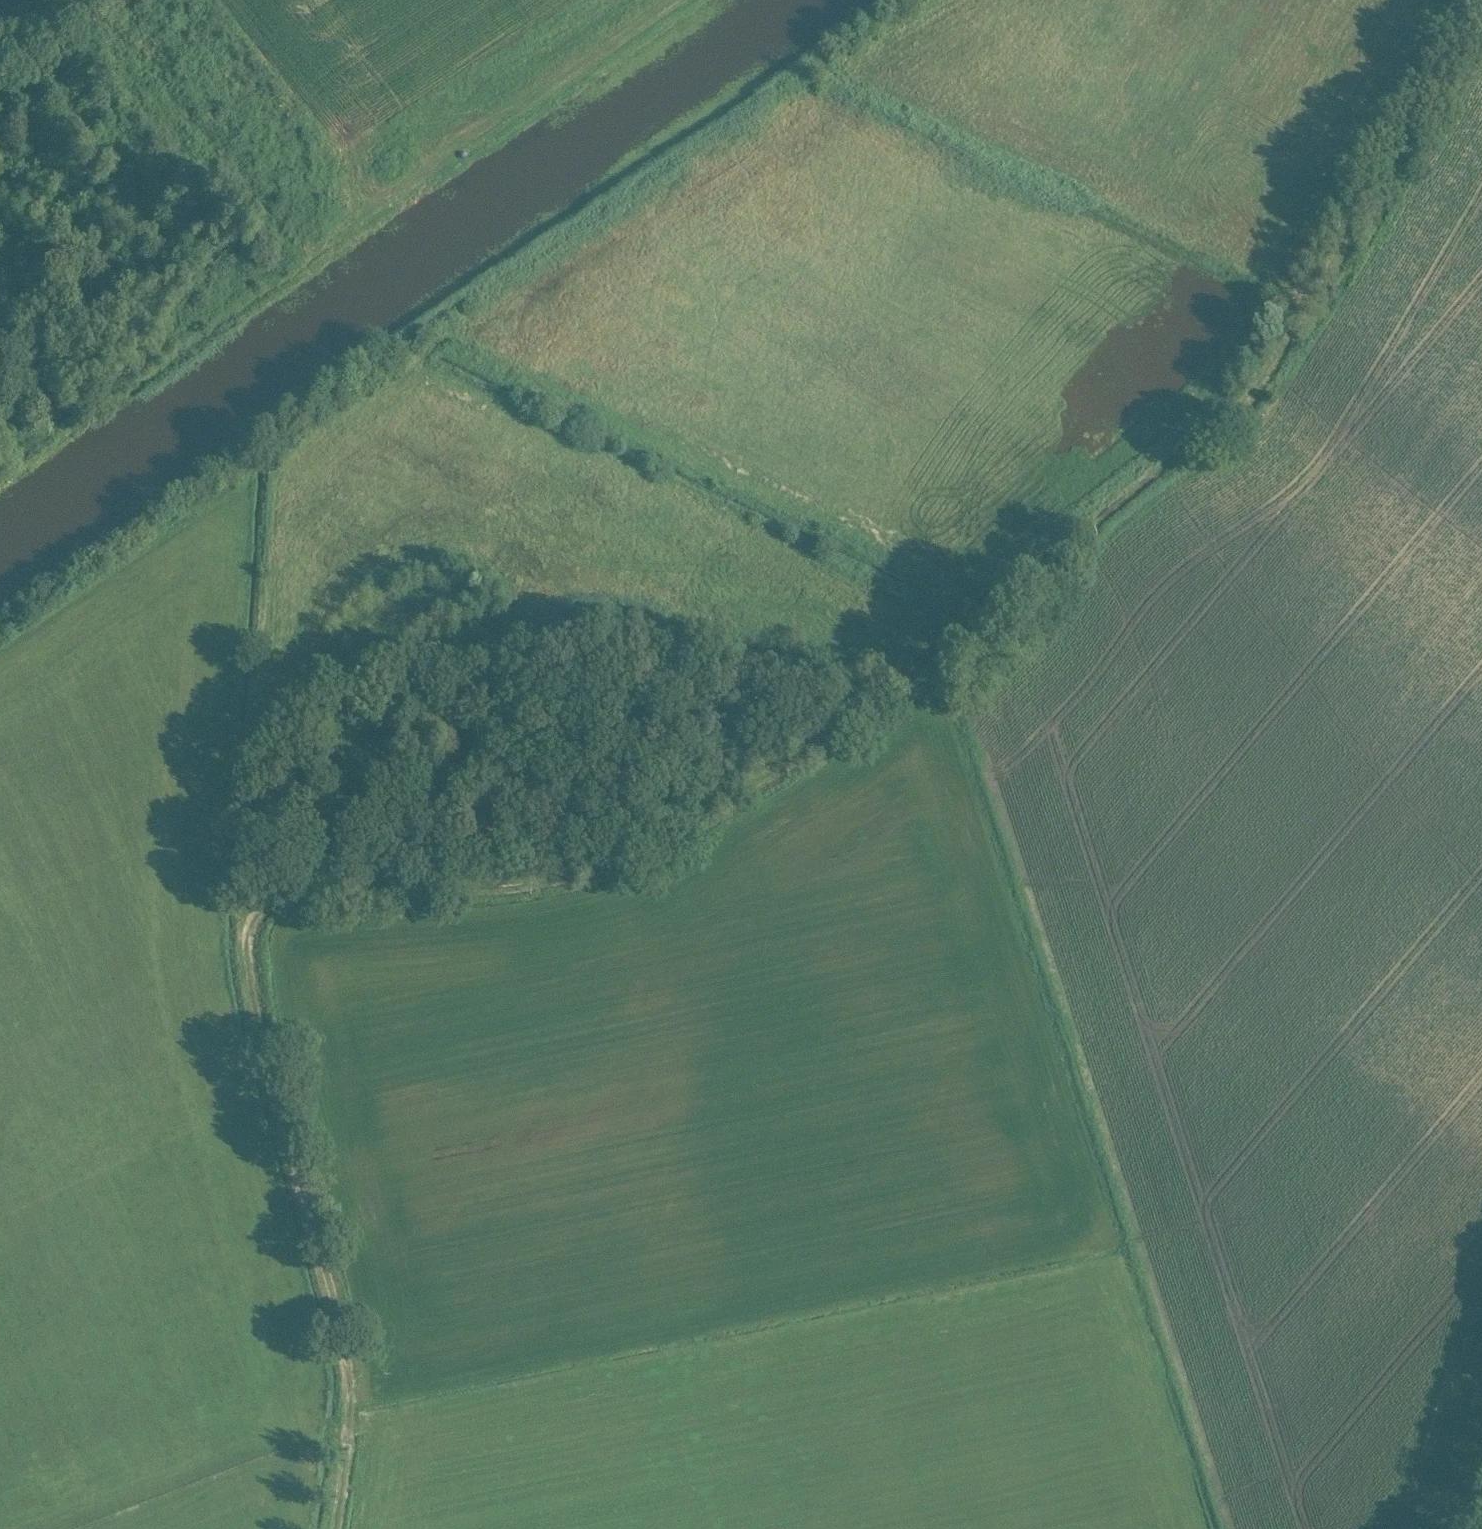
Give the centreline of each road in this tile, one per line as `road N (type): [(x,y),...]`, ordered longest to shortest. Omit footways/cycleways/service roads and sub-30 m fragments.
road 1 (track): [(1481,5),(1264,377),(1236,410),(848,727),(678,828),(576,875),(259,910),(247,928),(247,955),(351,1382),(335,1528)]
road 2 (track): [(114,0),(0,76)]

